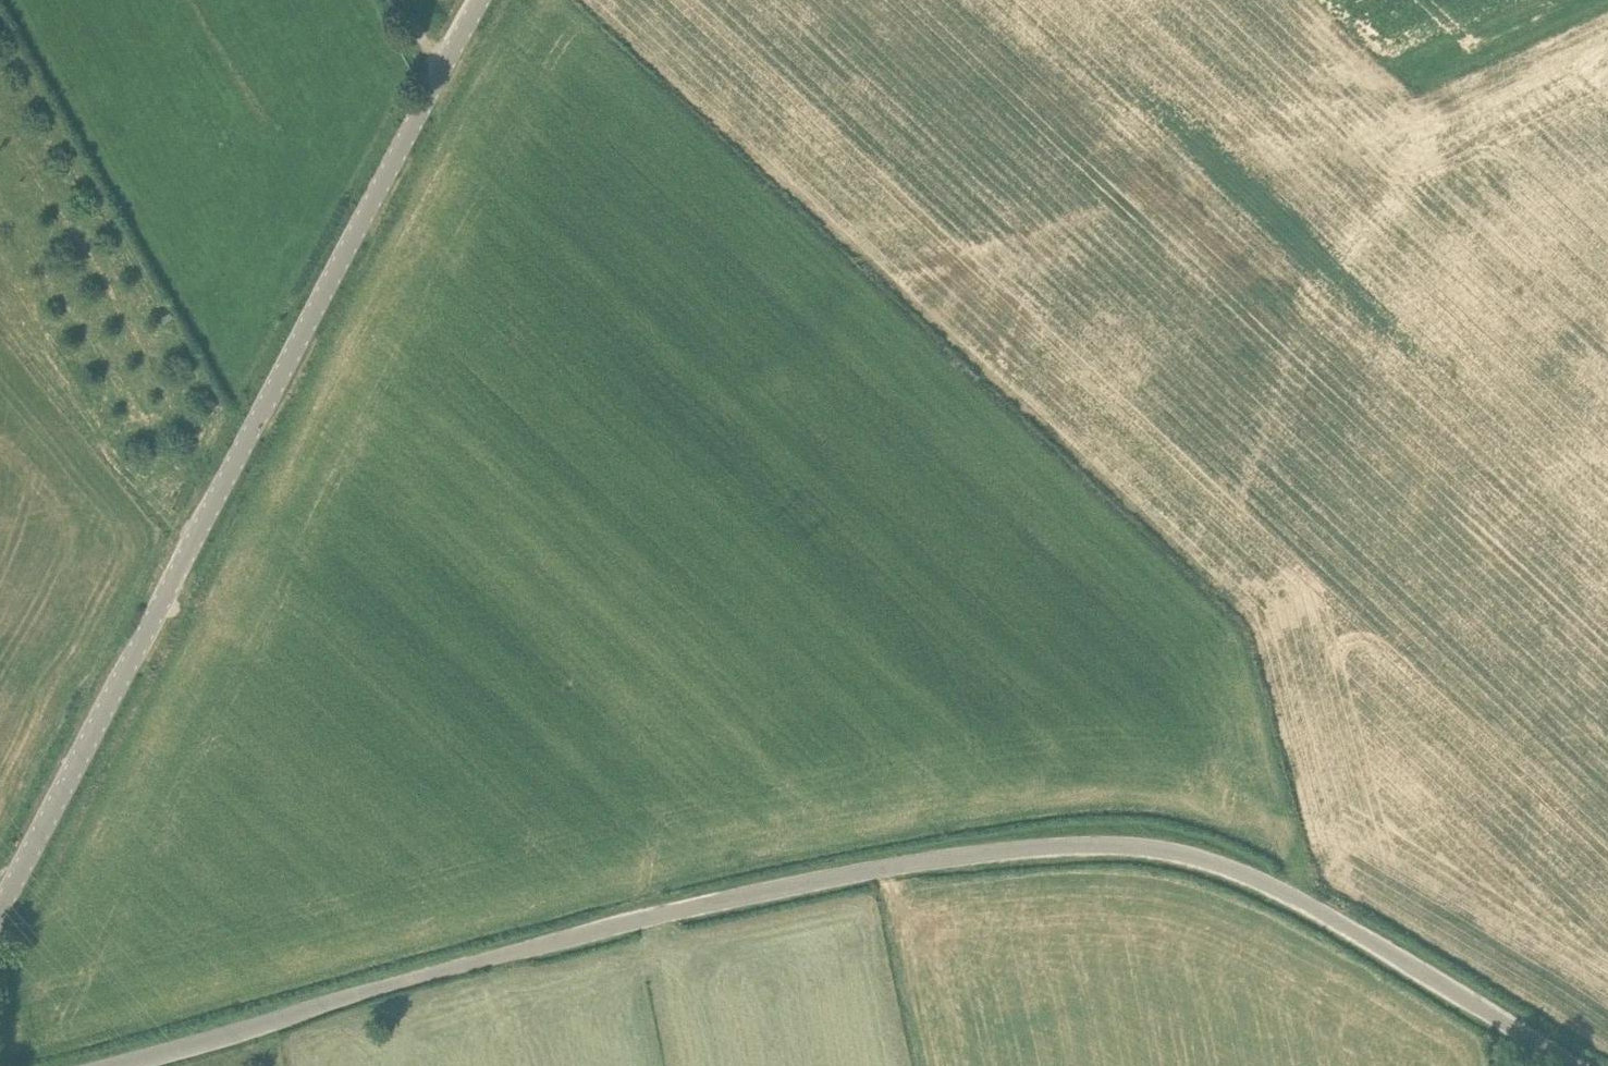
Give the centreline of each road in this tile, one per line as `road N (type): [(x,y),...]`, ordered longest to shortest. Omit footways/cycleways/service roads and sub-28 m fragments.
road 1 (unclassified): [(1573,1065),(1285,889),(1192,854),(1088,842),(893,868),(659,915),(356,994),(122,1065)]
road 2 (tertiary): [(0,911),(480,0)]

